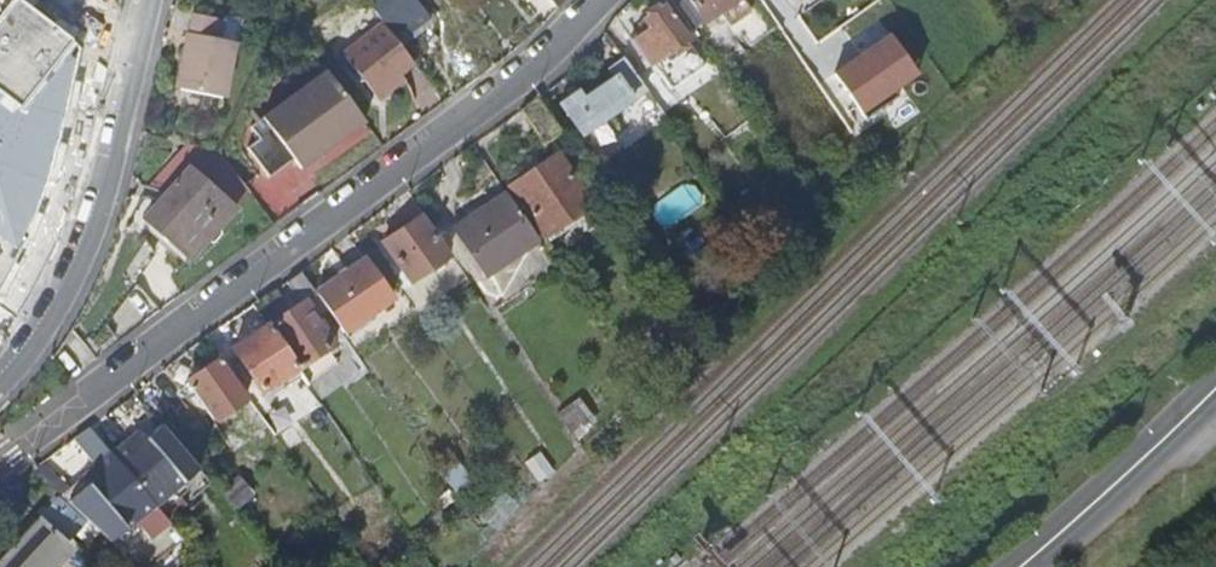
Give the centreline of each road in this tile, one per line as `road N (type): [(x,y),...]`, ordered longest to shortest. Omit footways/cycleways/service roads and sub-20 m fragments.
road 1 (residential): [(599,0),(532,67),(0,463)]
road 2 (residential): [(0,388),(44,329),(77,264),(102,198),(150,0)]
road 3 (secondary): [(1215,388),(1023,566)]

